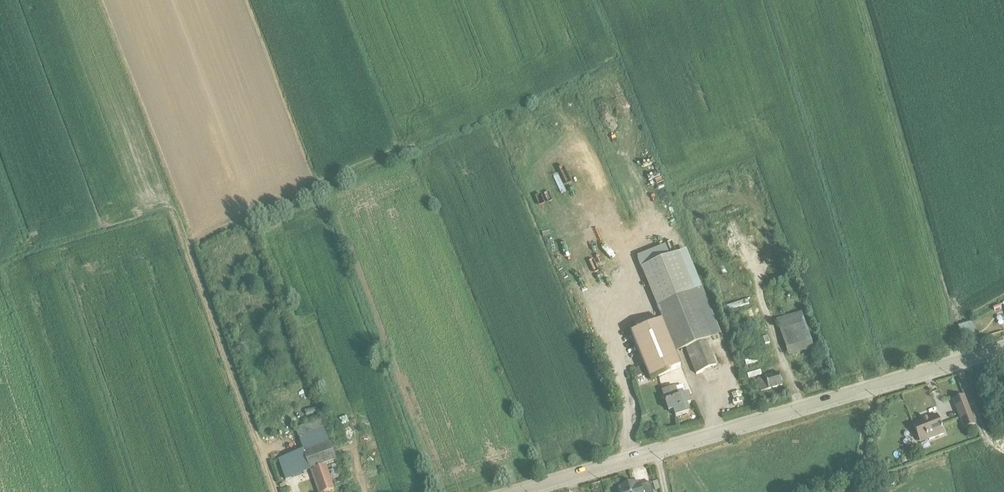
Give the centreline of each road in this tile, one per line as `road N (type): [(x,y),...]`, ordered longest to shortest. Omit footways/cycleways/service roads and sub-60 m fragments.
road 1 (tertiary): [(1003,349),(525,491)]

